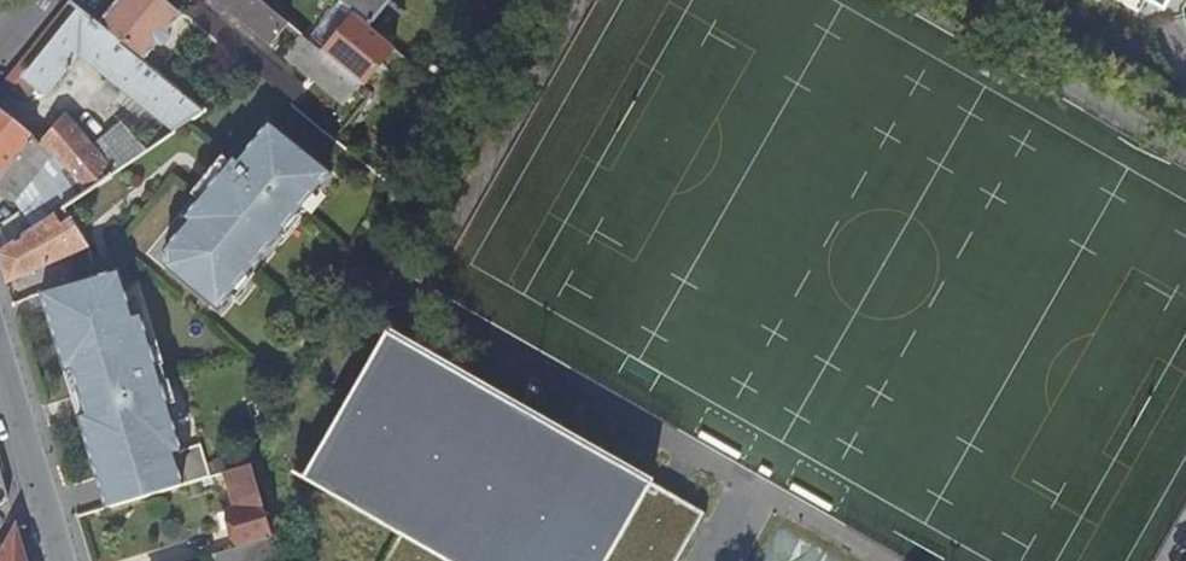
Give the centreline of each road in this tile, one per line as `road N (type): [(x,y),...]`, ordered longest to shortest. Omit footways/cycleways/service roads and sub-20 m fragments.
road 1 (residential): [(57,560),(0,371)]

